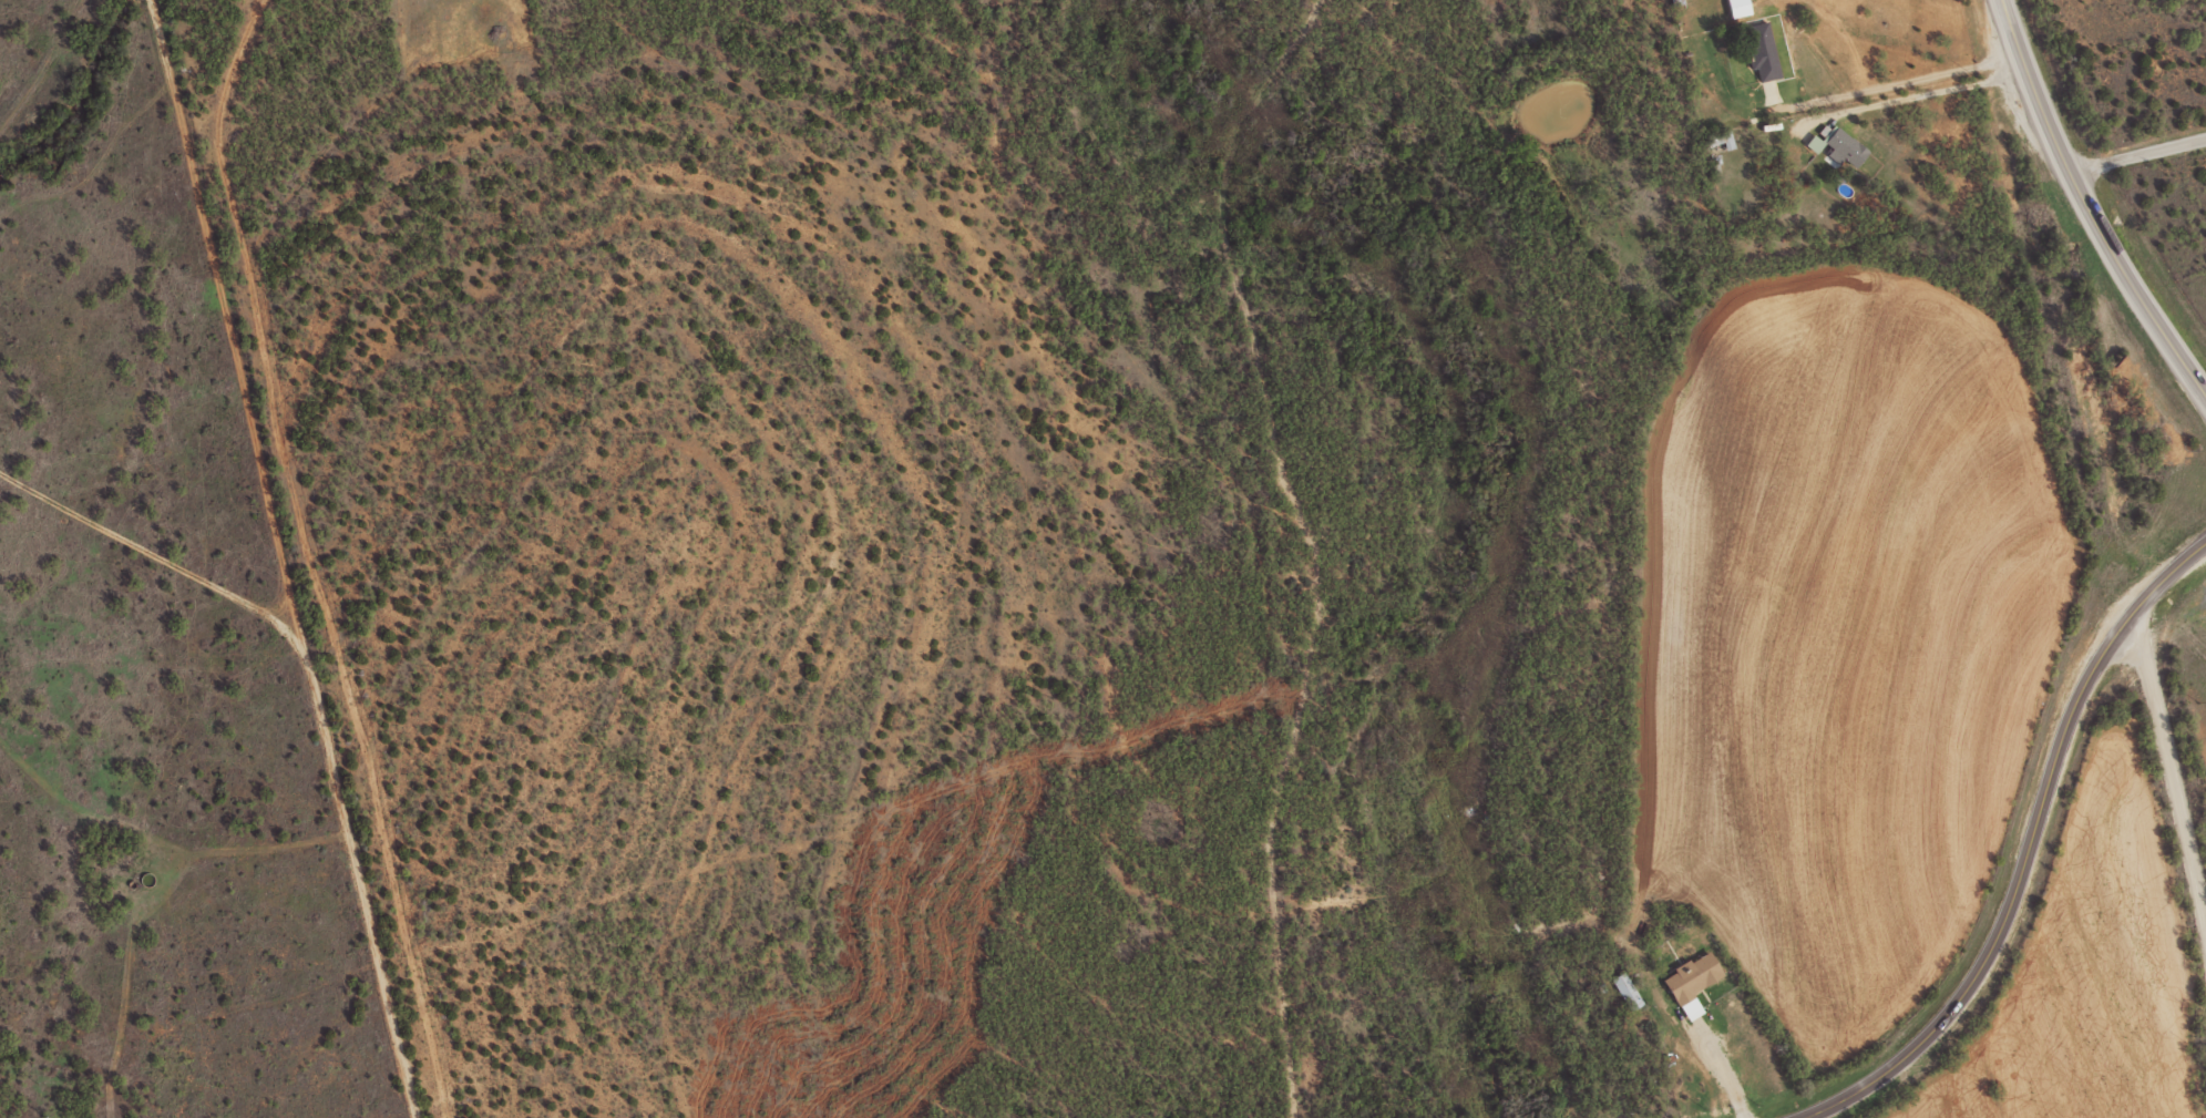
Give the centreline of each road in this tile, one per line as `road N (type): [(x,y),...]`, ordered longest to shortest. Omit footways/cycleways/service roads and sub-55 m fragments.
road 1 (tertiary): [(1800,1117),(1879,1076),(1954,1003),(1989,952),(2014,892),(2060,740),(2089,675),(2131,611),(2205,539)]
road 2 (primary): [(2205,399),(2068,175),(2007,0)]
road 3 (residential): [(2205,919),(2131,611)]

